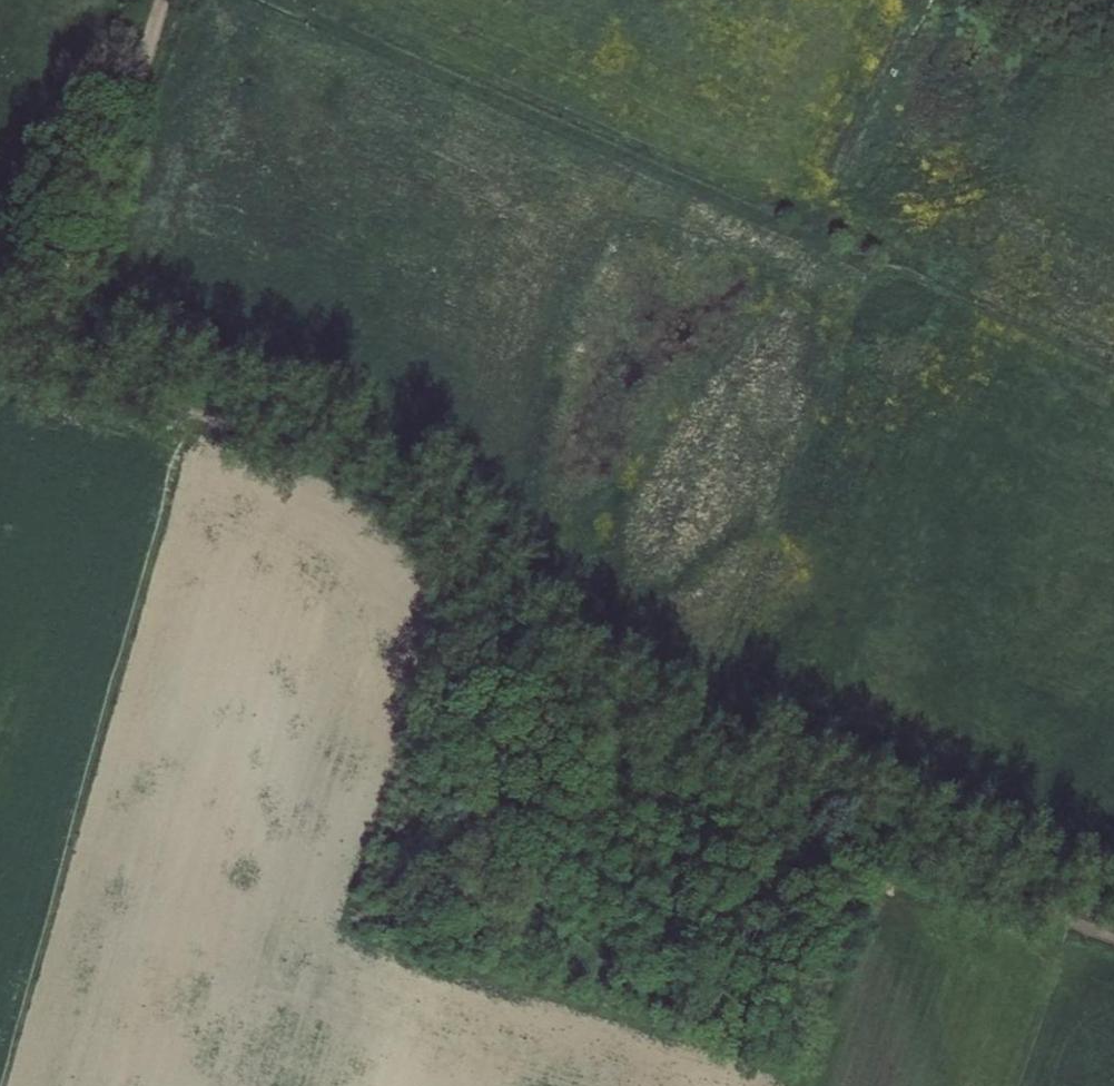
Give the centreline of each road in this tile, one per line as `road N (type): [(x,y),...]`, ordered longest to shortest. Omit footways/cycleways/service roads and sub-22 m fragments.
road 1 (track): [(183,413),(0,1044)]

